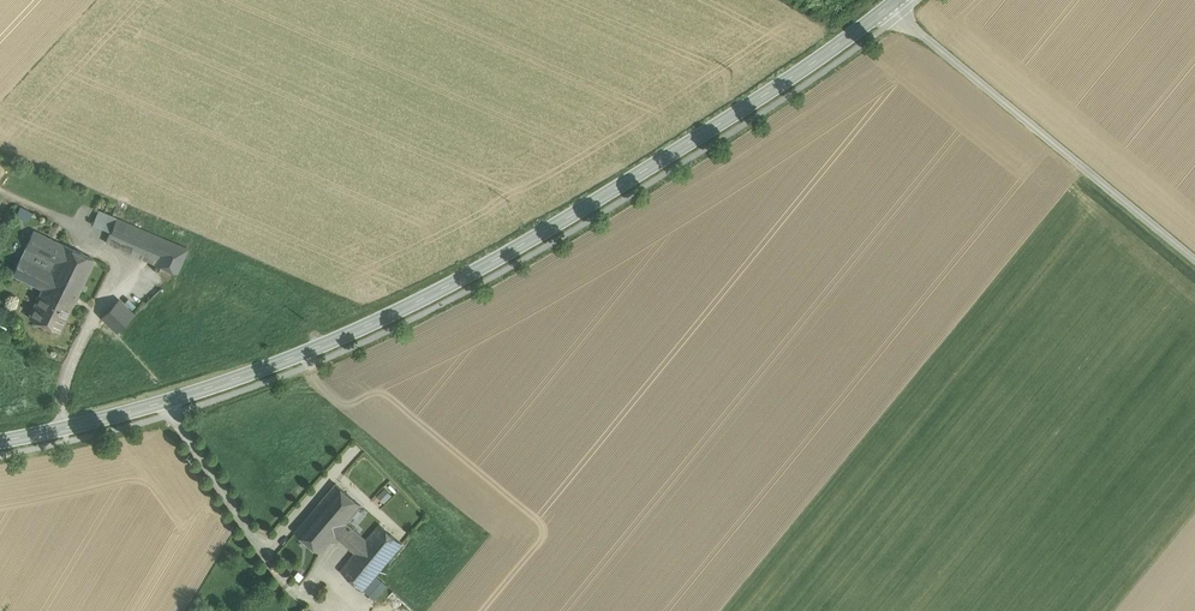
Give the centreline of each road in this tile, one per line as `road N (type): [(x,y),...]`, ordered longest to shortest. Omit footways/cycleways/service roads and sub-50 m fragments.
road 1 (secondary): [(0,441),(255,372),(394,312),(569,217),(892,3)]
road 2 (unclassified): [(892,3),(1194,259)]

